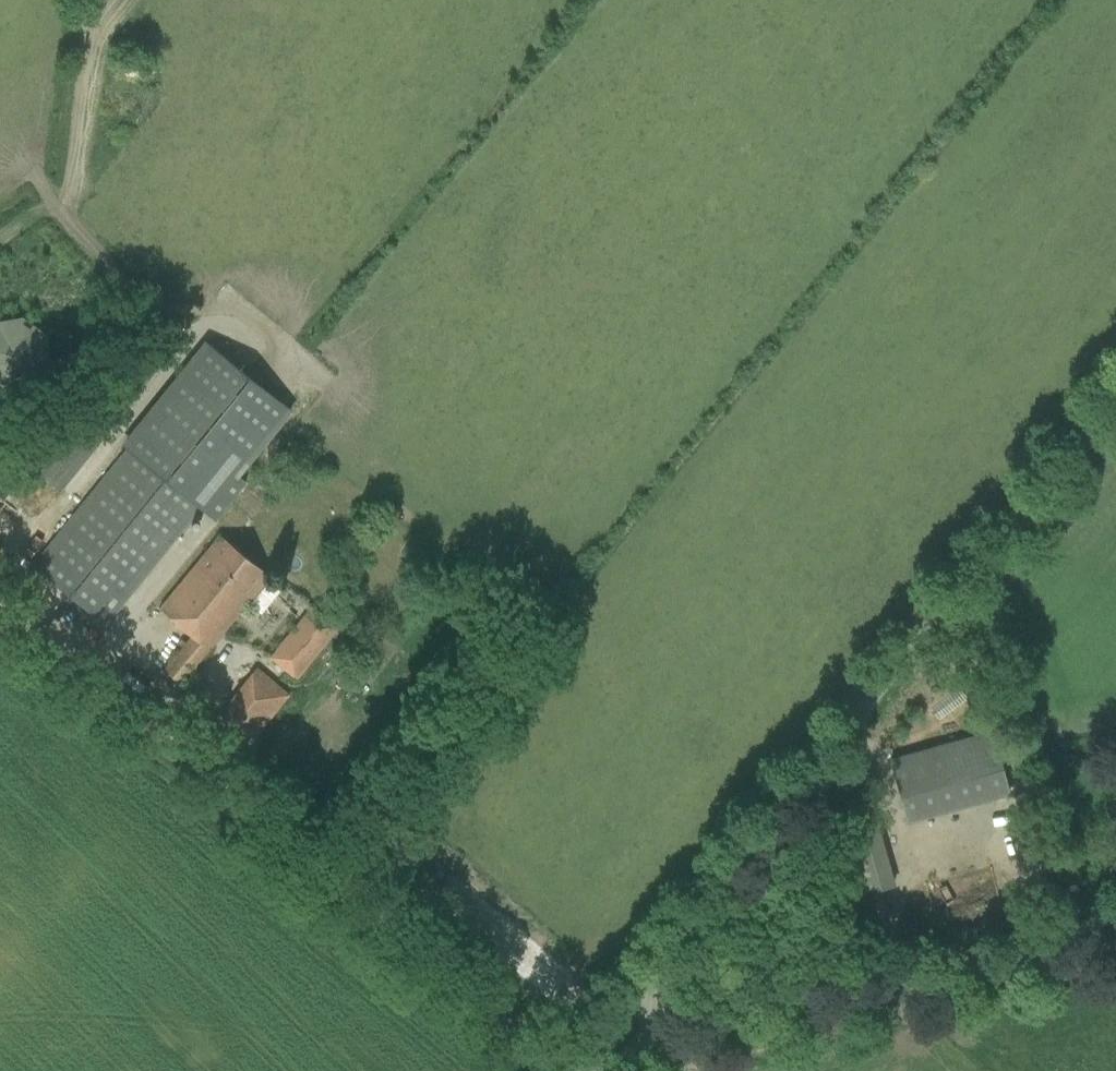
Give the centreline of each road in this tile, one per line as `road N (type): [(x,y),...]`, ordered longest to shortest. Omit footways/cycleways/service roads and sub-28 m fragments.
road 1 (unclassified): [(647,1057),(651,984),(664,949),(1115,399)]
road 2 (unclassified): [(647,1057),(1115,947)]

